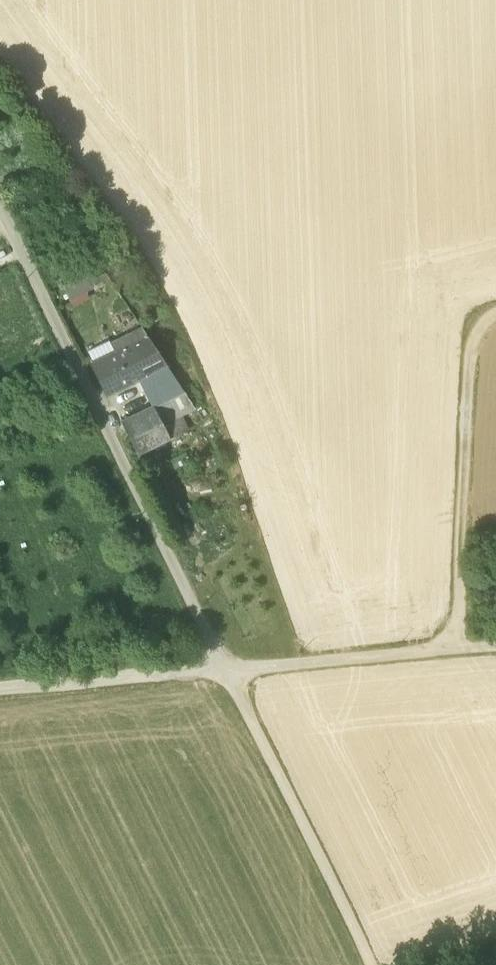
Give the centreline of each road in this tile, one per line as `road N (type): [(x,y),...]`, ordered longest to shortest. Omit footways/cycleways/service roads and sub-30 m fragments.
road 1 (unclassified): [(0,211),(224,670)]
road 2 (track): [(457,646),(468,339),(495,312)]
road 3 (track): [(224,670),(368,964)]
road 4 (track): [(0,682),(224,670)]

